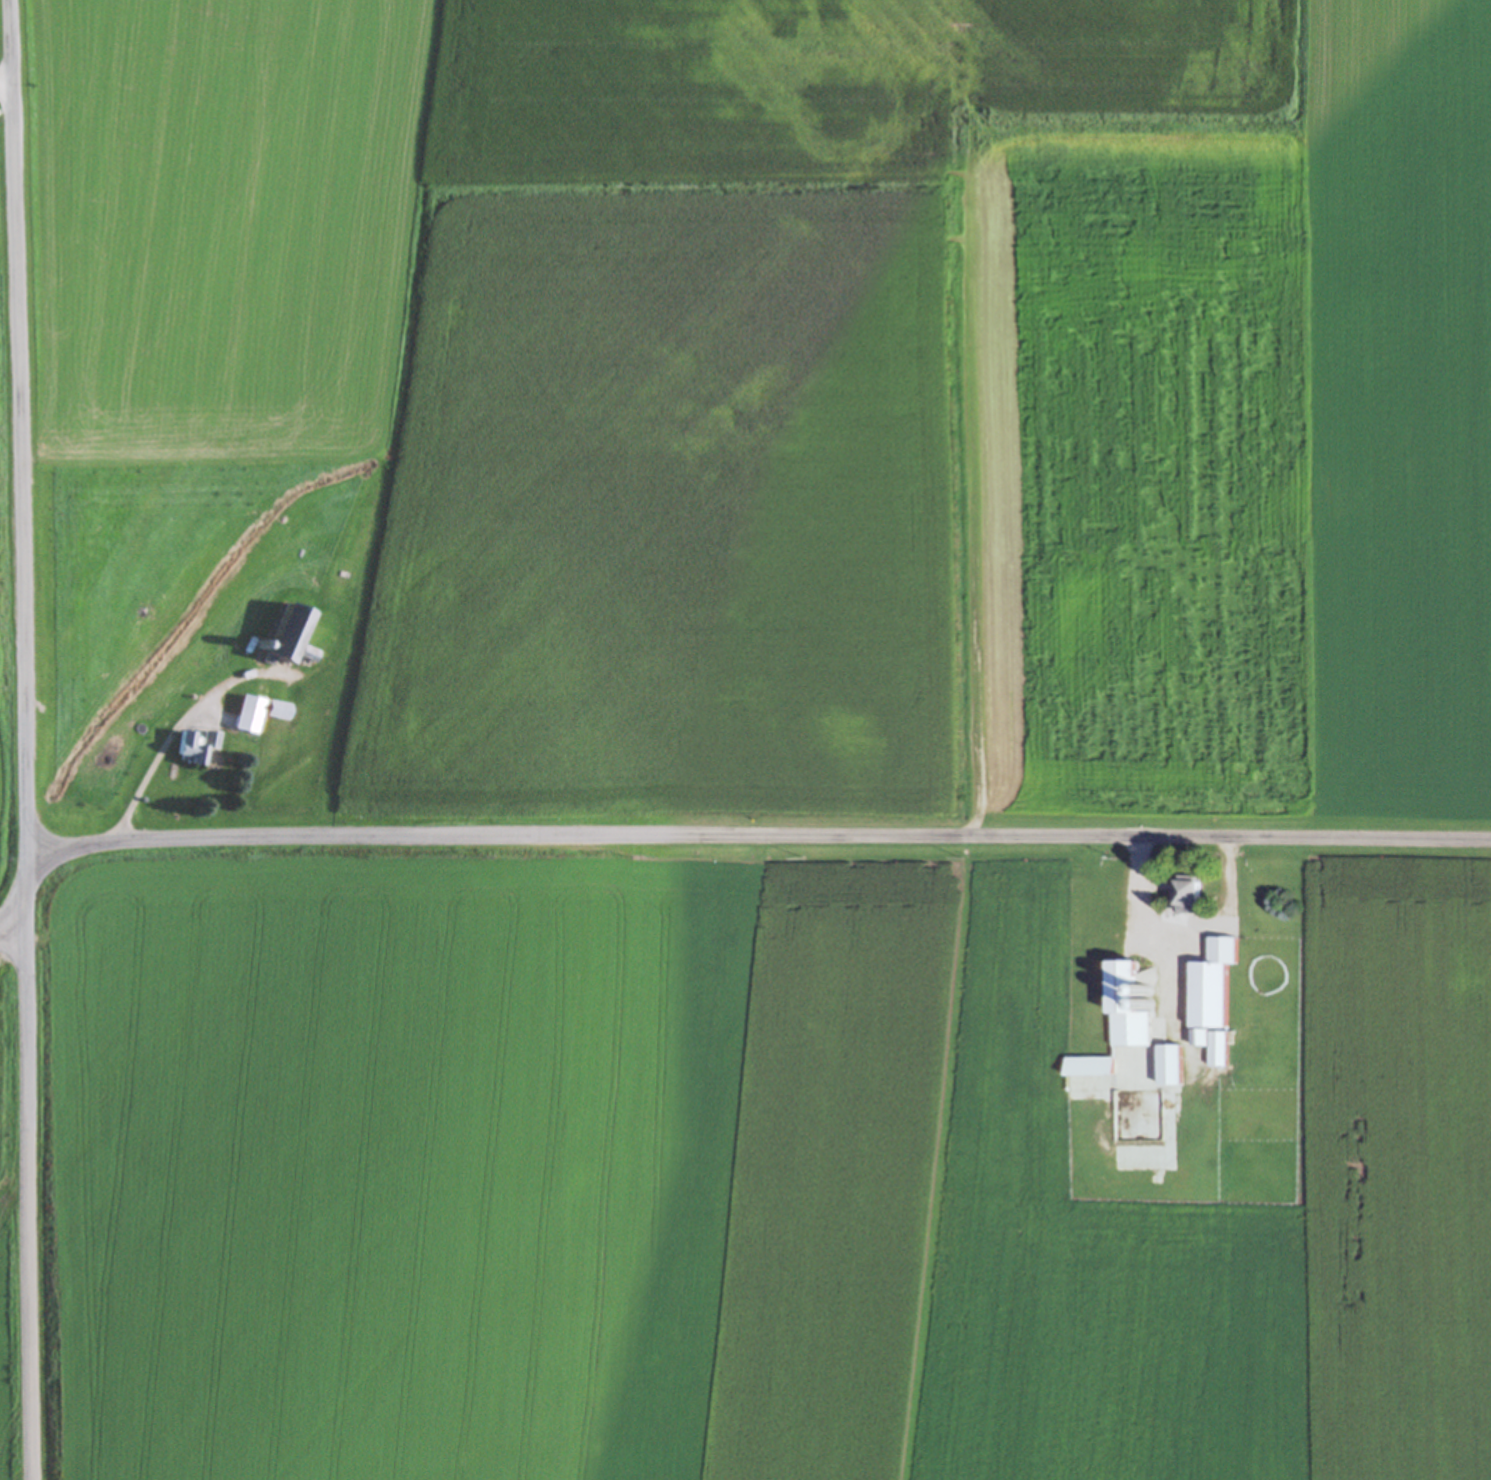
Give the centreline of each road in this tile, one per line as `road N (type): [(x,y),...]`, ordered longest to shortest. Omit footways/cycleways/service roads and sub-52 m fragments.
road 1 (residential): [(0,956),(27,945),(147,836),(1490,847)]
road 2 (residential): [(37,1479),(11,0)]
road 3 (residential): [(147,836),(25,835)]

